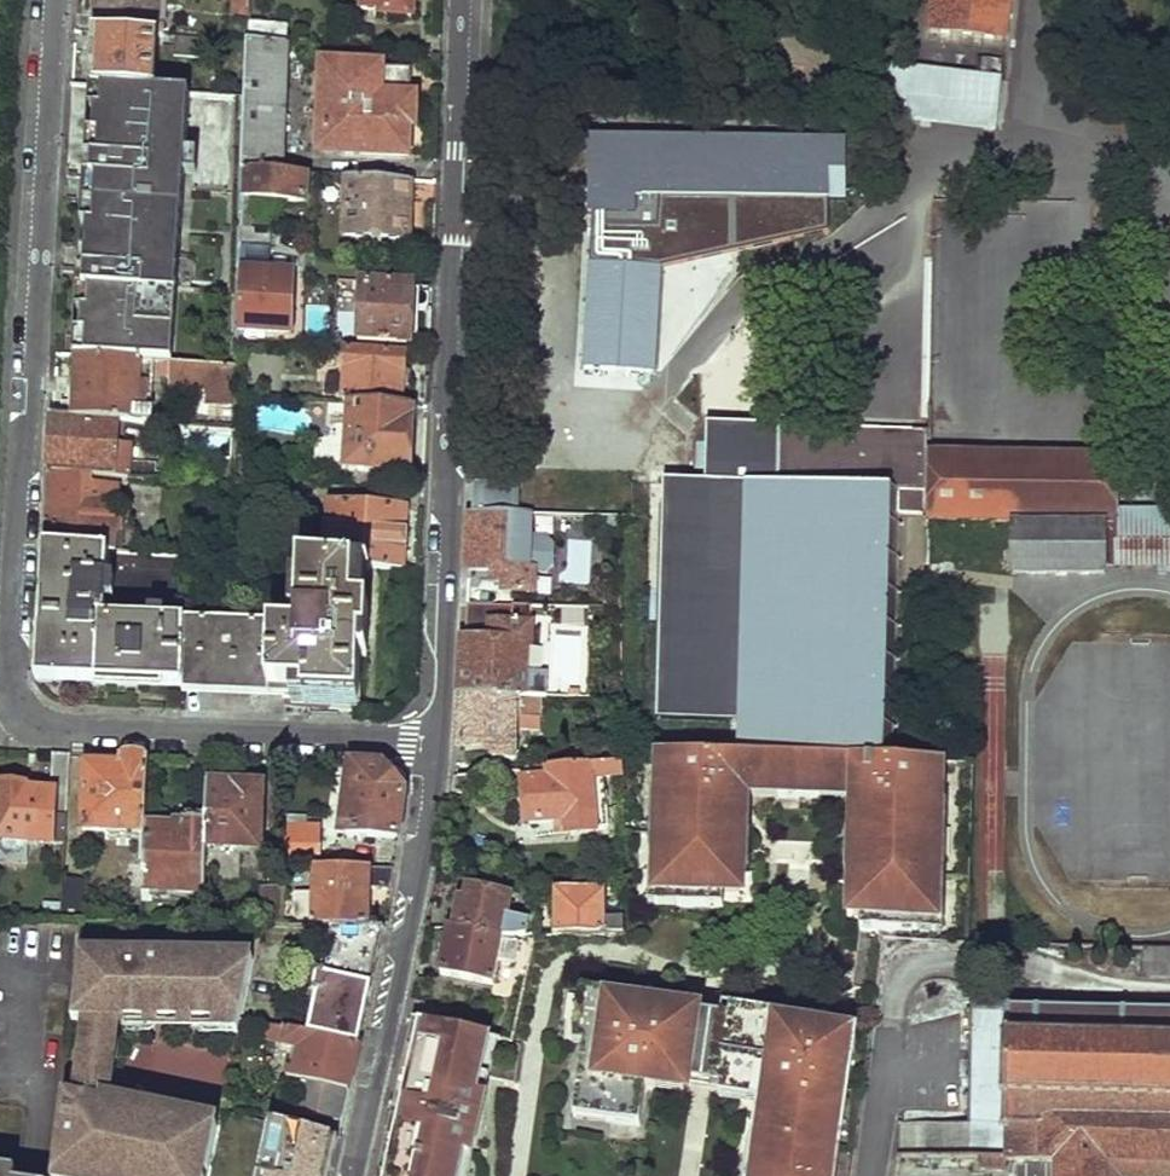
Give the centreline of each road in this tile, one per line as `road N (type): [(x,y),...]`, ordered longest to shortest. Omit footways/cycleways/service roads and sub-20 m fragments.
road 1 (residential): [(54,0),(8,690),(20,712),(44,726),(436,744)]
road 2 (residential): [(436,744),(464,0)]
road 3 (residential): [(350,1175),(419,862),(436,744)]

